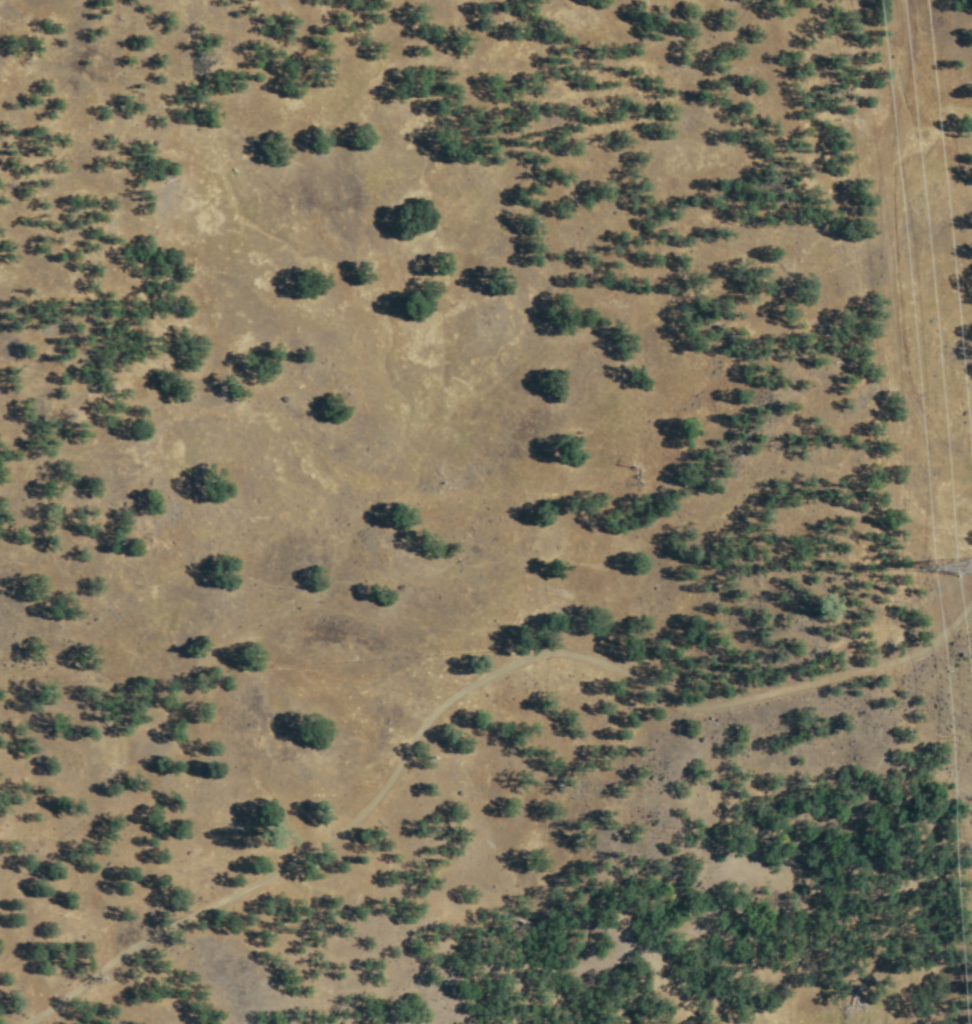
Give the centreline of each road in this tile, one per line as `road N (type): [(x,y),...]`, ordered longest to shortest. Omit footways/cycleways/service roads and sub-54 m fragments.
road 1 (track): [(18,1023),(132,945),(345,826),(448,698),(539,651)]
road 2 (track): [(539,651),(583,656),(678,703),(703,707),(915,653),(971,595)]
road 3 (track): [(539,651),(515,581),(513,530),(525,489),(440,432)]

